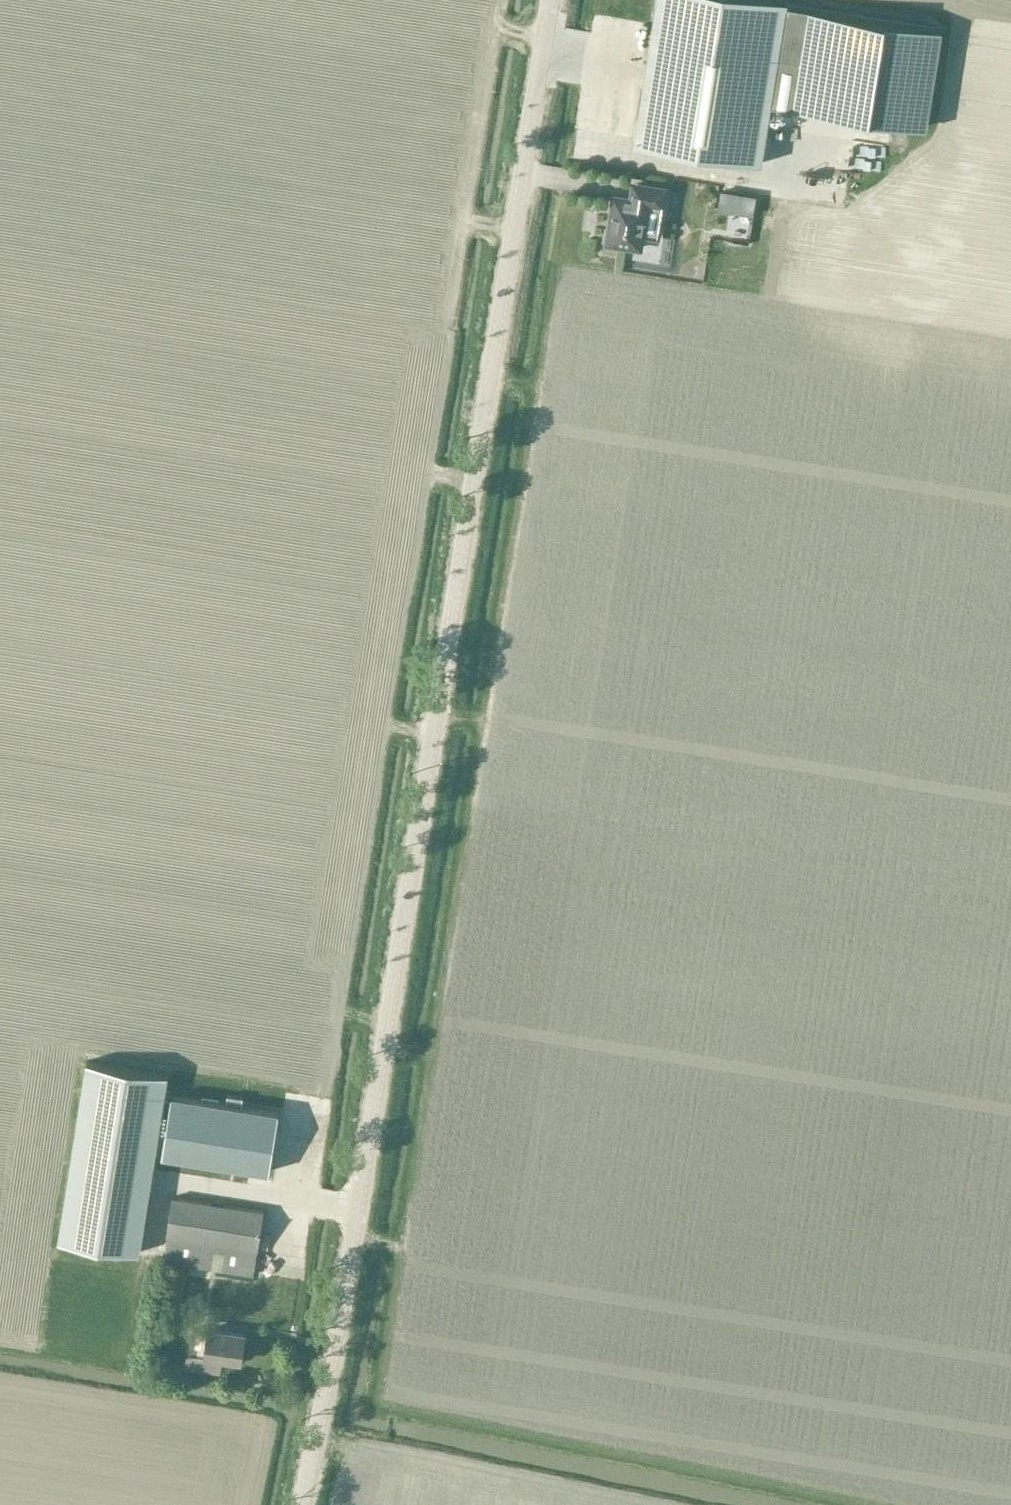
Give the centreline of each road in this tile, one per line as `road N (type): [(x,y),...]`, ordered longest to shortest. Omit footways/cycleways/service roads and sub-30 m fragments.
road 1 (unclassified): [(298,1504),(396,987),(551,0)]

